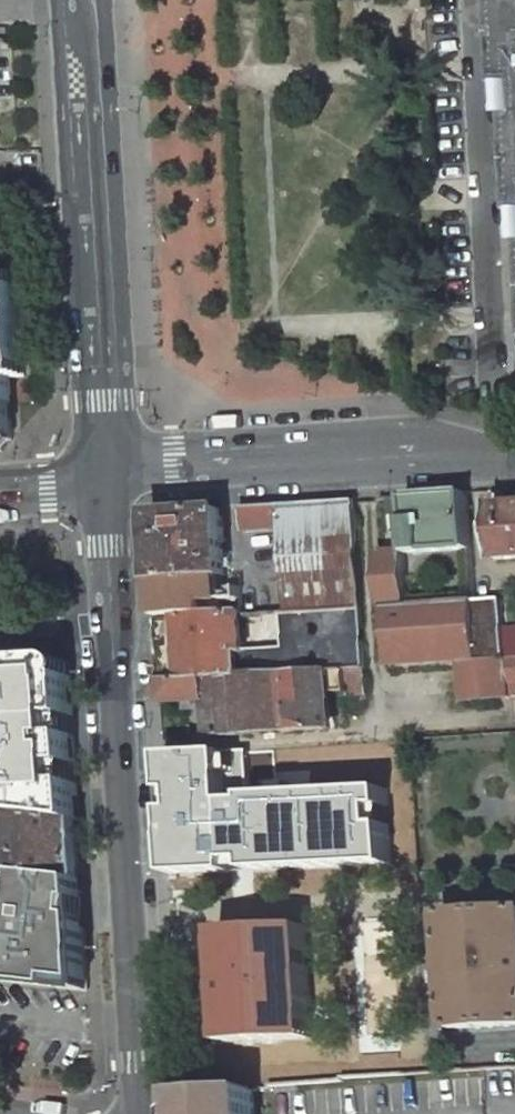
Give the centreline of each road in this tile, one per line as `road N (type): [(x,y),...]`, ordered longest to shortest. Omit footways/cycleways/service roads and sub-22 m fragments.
road 1 (primary): [(105,476),(140,1113)]
road 2 (primary): [(80,0),(105,476)]
road 3 (unclassified): [(105,476),(175,463),(412,448),(514,457)]
road 4 (residential): [(491,391),(470,0)]

